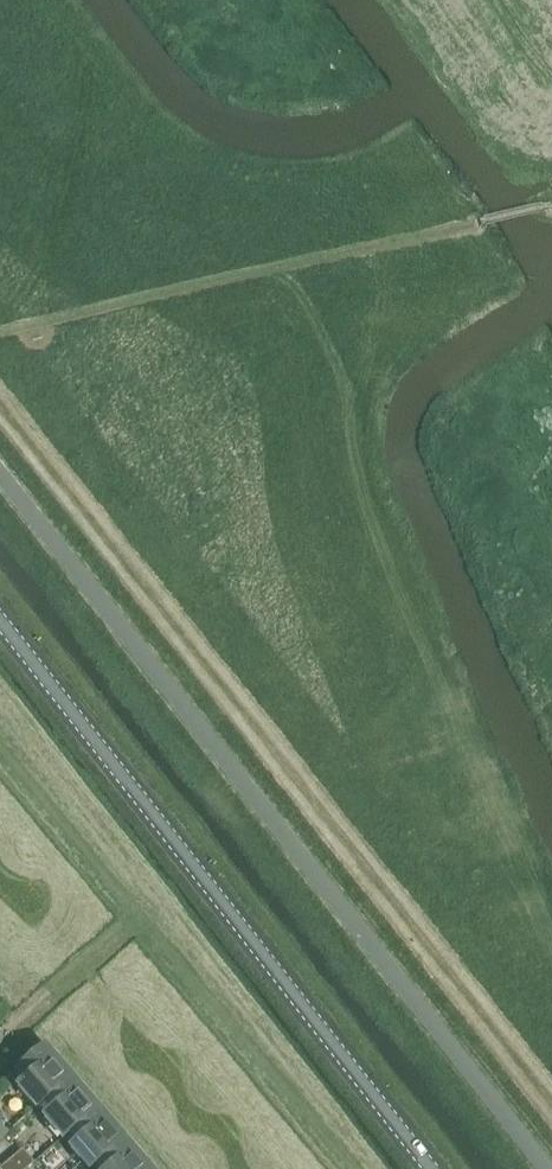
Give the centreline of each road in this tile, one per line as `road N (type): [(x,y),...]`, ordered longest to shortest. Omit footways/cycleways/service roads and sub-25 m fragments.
road 1 (track): [(0,390),(551,1093)]
road 2 (tertiary): [(431,1168),(0,622)]

